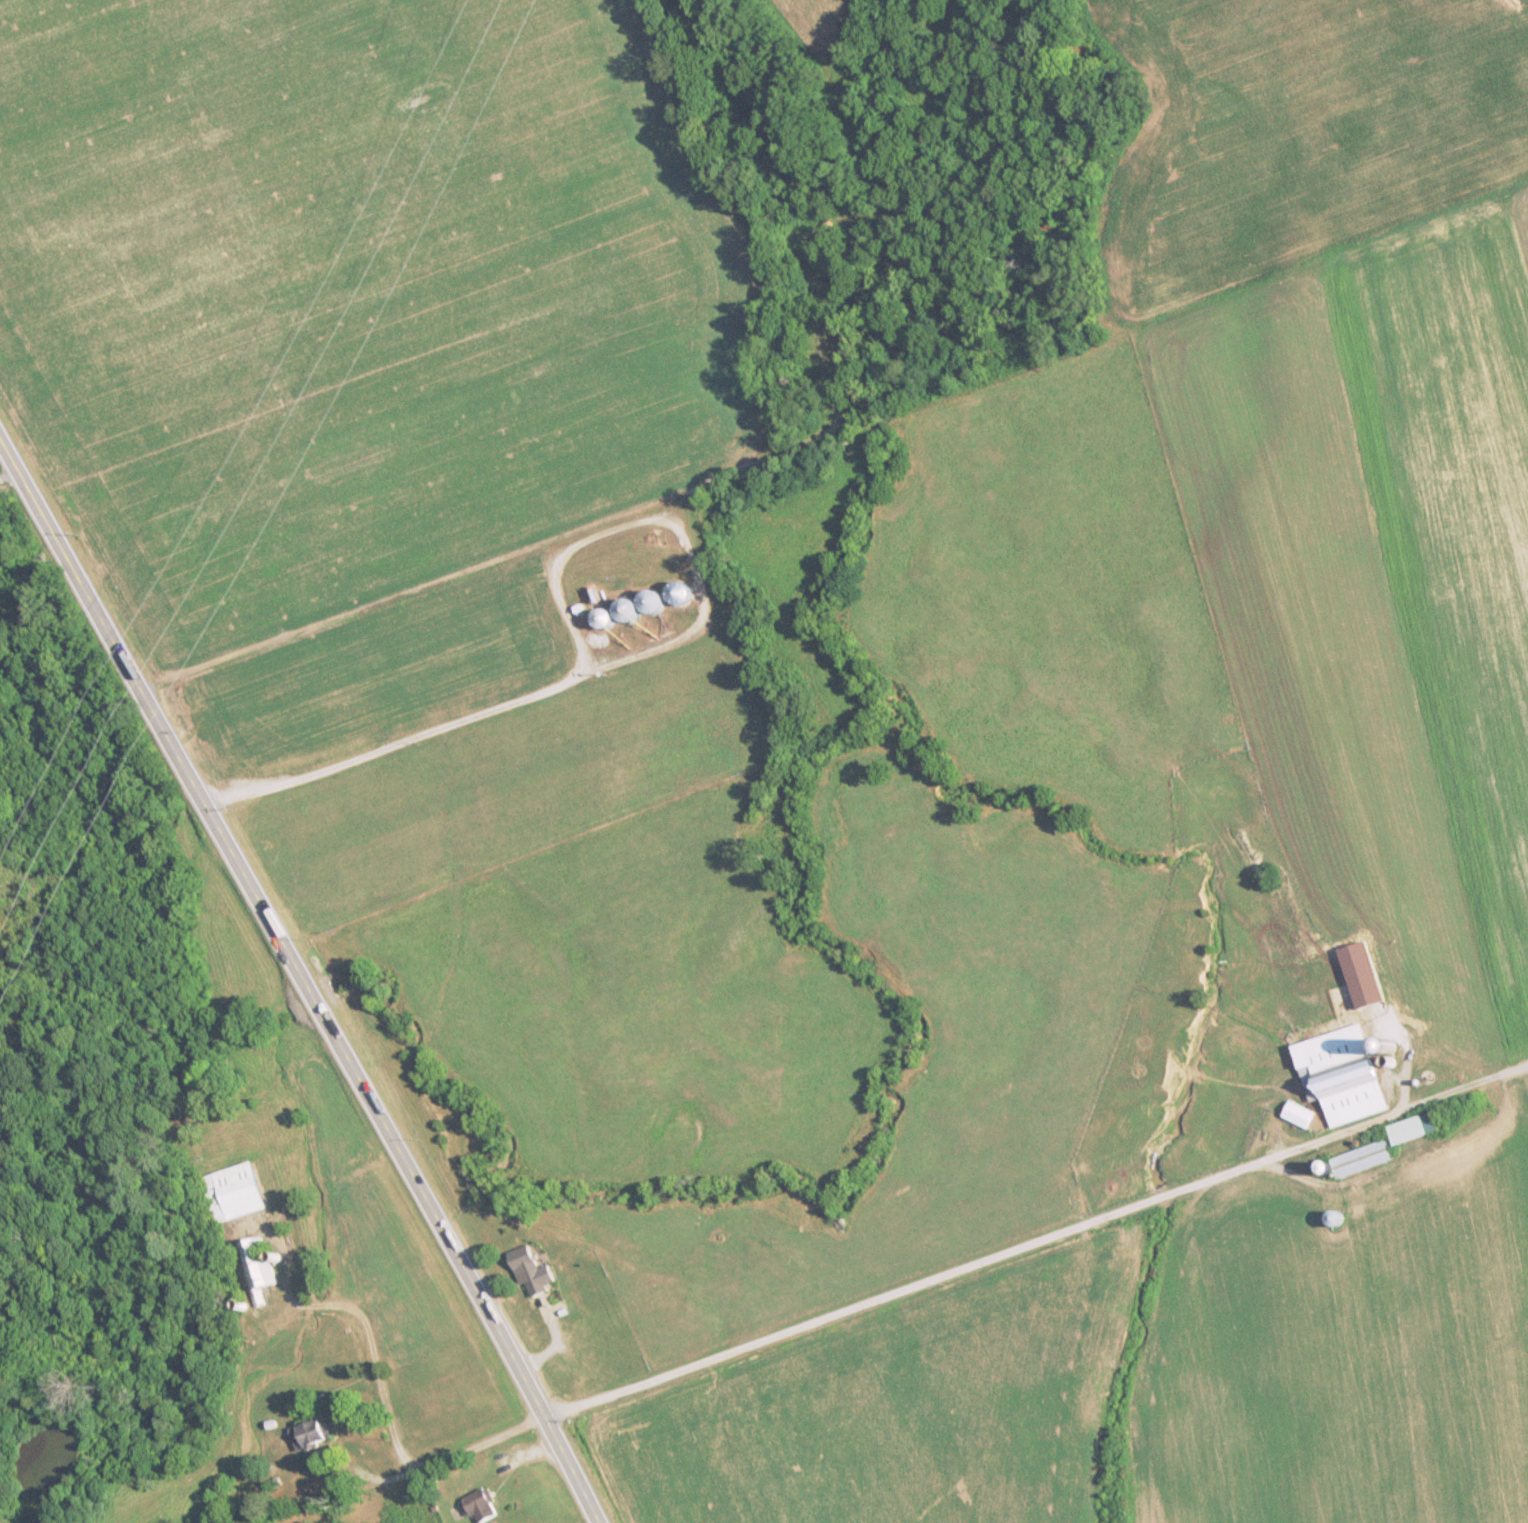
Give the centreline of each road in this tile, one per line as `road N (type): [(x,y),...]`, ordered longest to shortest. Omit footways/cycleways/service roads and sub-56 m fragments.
road 1 (secondary): [(598,1522),(457,1254),(0,442)]
road 2 (residential): [(543,1418),(1274,1155),(1527,1055)]

